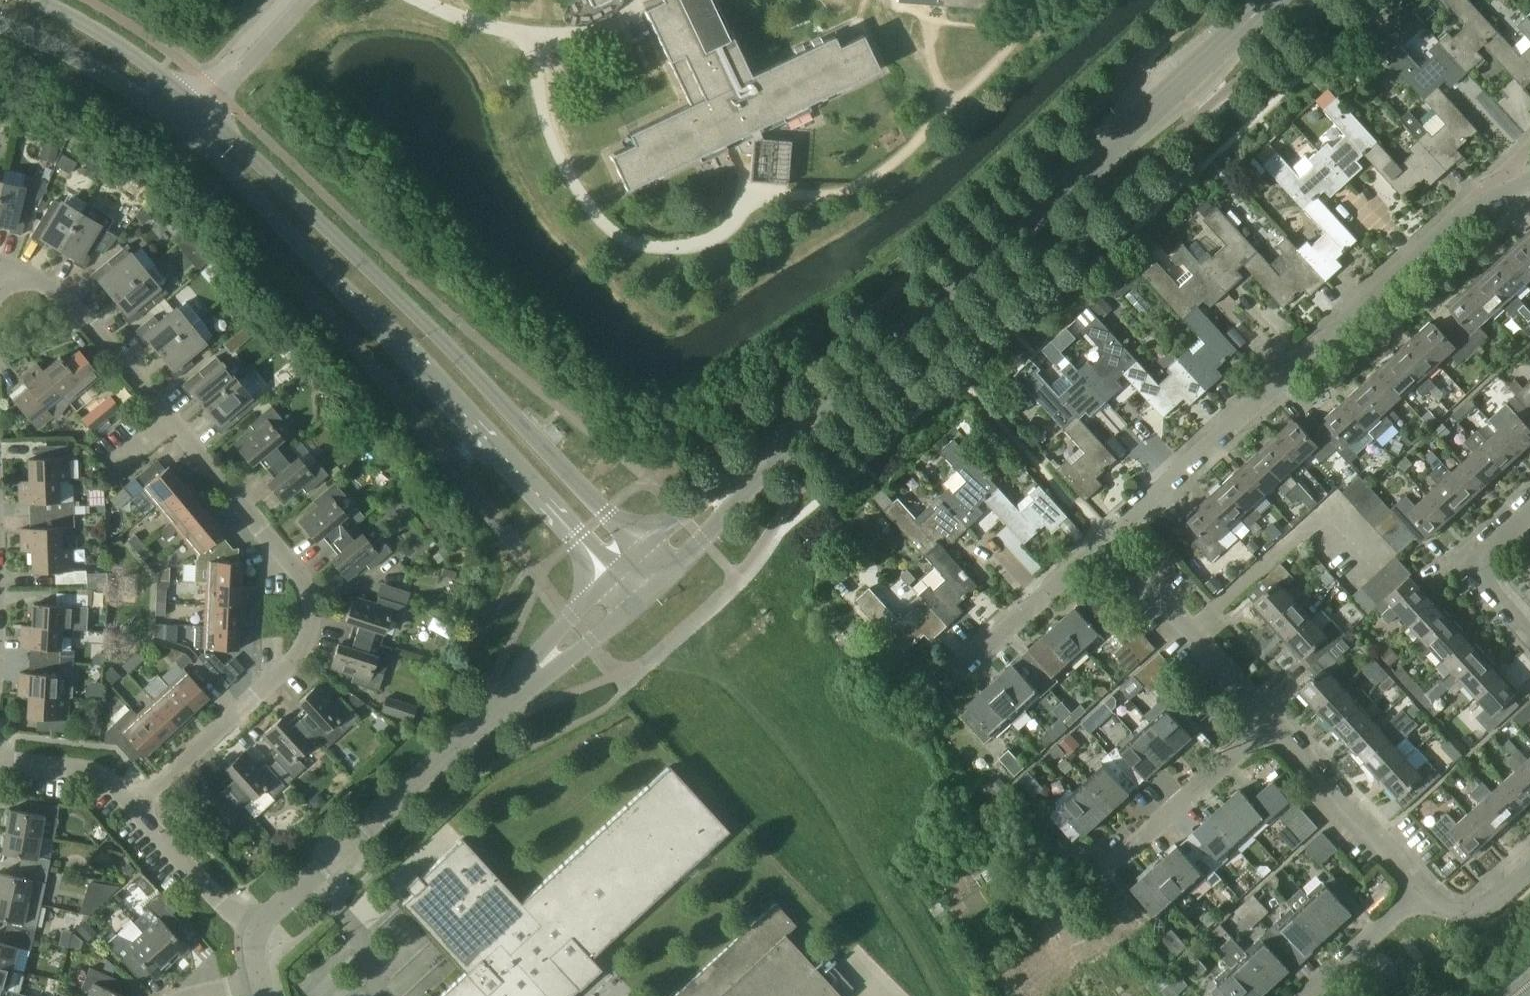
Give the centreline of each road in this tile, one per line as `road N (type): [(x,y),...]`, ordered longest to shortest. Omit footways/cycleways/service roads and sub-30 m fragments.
road 1 (tertiary): [(0,24),(99,71),(224,164),(609,576)]
road 2 (tertiary): [(640,549),(469,365),(199,108),(119,45),(41,0)]
road 3 (residential): [(162,803),(313,669),(335,625),(332,571),(98,305),(57,278),(0,267)]
road 4 (tertiary): [(1280,0),(829,404)]
road 5 (residential): [(1110,545),(1472,206)]
road 6 (unclassified): [(262,923),(482,729)]
road 7 (residential): [(1278,726),(1110,545)]
road 8 (tertiary): [(829,404),(640,549)]
road 9 (tertiary): [(671,579),(829,404)]
road 10 (residential): [(1427,890),(1278,726)]
road 11 (residential): [(609,576),(482,729)]
road 12 (residential): [(482,729),(636,607)]
road 13 (residential): [(1140,858),(1278,726)]
road 14 (residential): [(162,803),(134,781),(0,766)]
road 15 (residential): [(985,660),(1110,545)]
road 16 (residential): [(262,923),(162,803)]
road 17 (residential): [(1316,995),(1427,890)]
road 18 (residential): [(1529,630),(1495,589),(1489,567),(1500,545),(1529,519)]
road 19 (residential): [(1427,890),(1458,906),(1493,900),(1529,866)]

